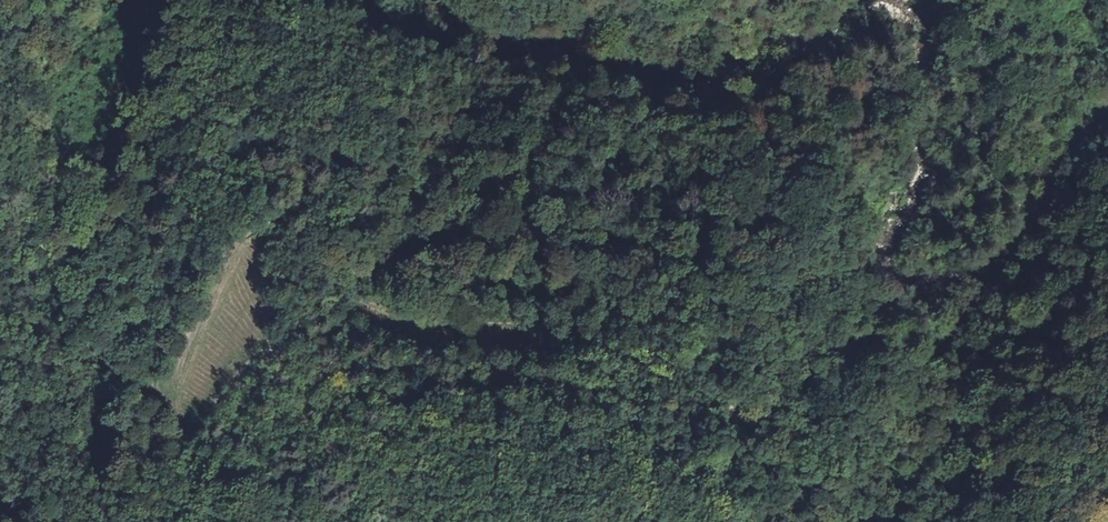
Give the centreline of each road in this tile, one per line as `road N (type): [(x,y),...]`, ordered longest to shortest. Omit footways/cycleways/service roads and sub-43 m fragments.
road 1 (track): [(750,521),(666,465),(529,418),(438,416),(286,347),(242,364),(182,438),(163,421),(166,374),(242,229),(264,222),(292,238),(330,285),(372,309),(422,324),(549,331),(642,360),(717,398),(753,453),(765,493)]
road 2 (track): [(162,404),(155,363),(189,178),(212,118),(260,85),(299,83),(332,97),(485,179),(615,193)]

